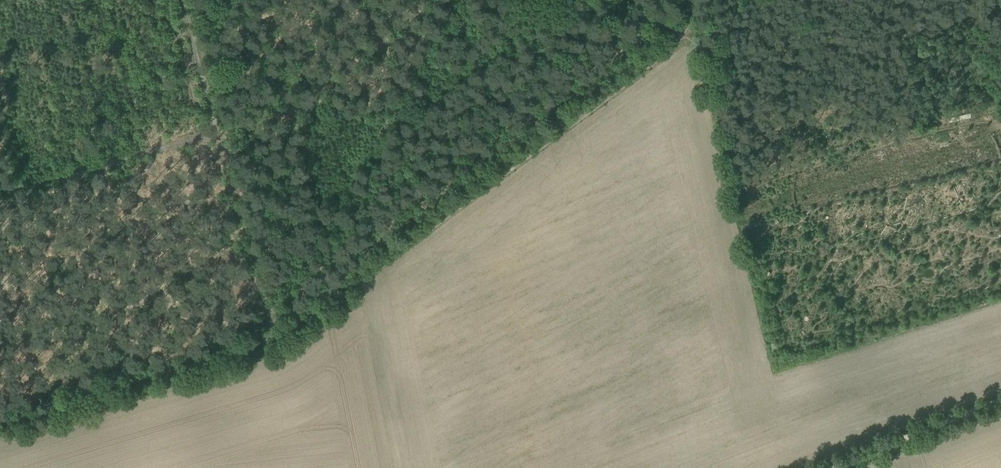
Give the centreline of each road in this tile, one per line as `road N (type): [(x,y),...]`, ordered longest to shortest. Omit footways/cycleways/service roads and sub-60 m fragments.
road 1 (track): [(686,0),(691,25),(620,87),(267,340)]
road 2 (track): [(267,312),(294,287),(458,0)]
road 3 (track): [(267,340),(0,424)]
road 4 (track): [(0,189),(219,133)]
road 5 (track): [(219,133),(267,312)]
road 6 (track): [(1000,402),(836,467)]
road 7 (track): [(201,0),(187,24),(219,133)]
road 8 (track): [(962,0),(1000,134)]

